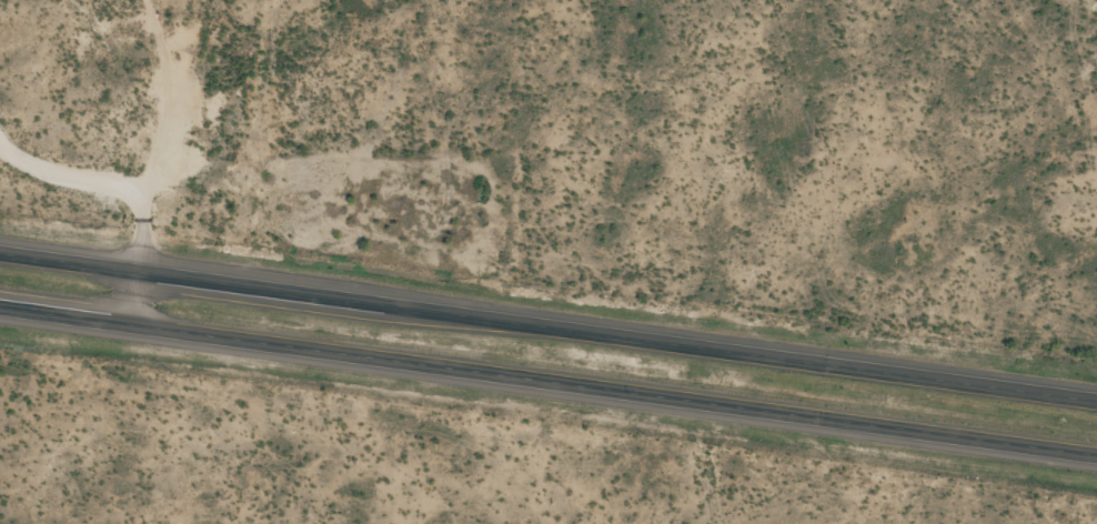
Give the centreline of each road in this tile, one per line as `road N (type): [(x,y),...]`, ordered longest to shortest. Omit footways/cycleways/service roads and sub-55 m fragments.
road 1 (primary): [(1096,403),(0,255)]
road 2 (primary): [(0,310),(1096,457)]

